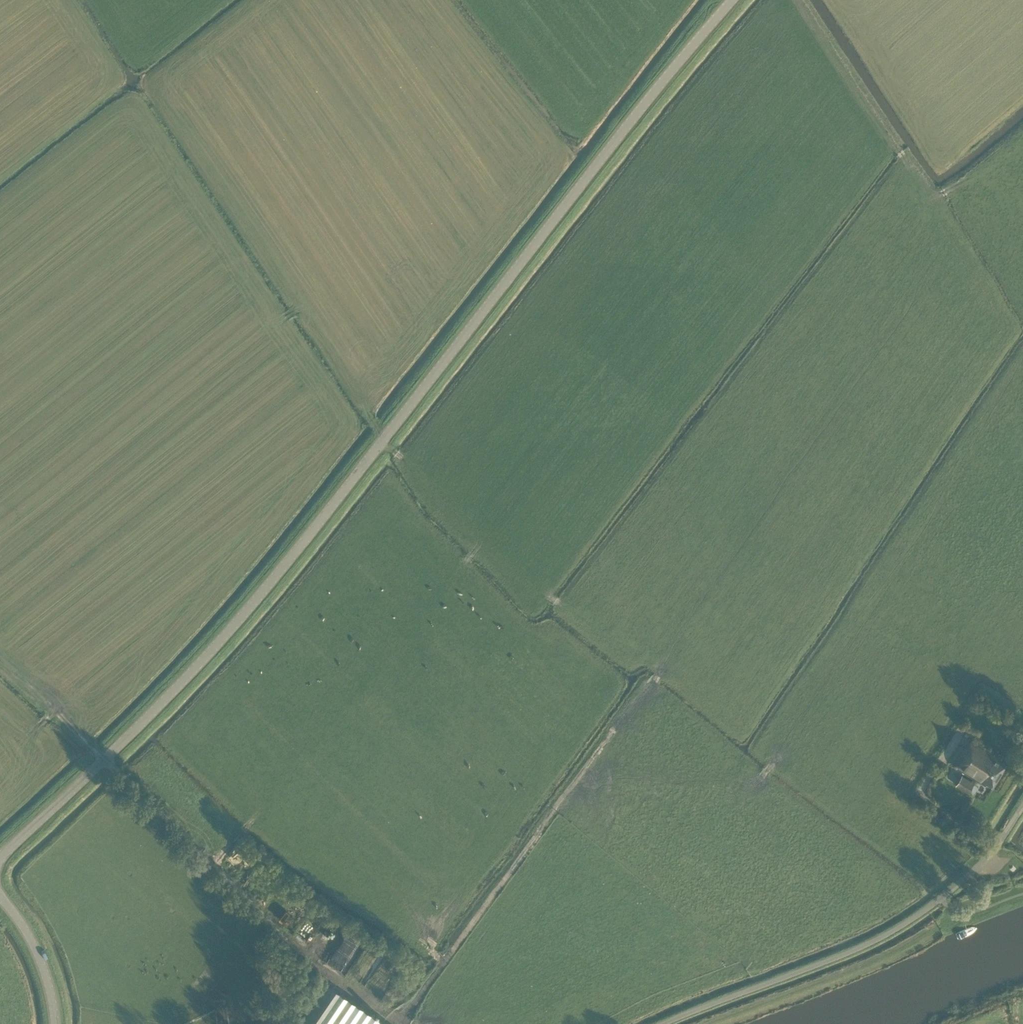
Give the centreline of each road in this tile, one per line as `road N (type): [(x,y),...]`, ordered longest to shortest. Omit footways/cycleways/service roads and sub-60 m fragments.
road 1 (secondary): [(0,859),(214,660),(739,0)]
road 2 (unclassified): [(663,1023),(887,935),(979,868),(1022,804)]
road 3 (tertiary): [(54,1023),(38,956),(0,895)]

